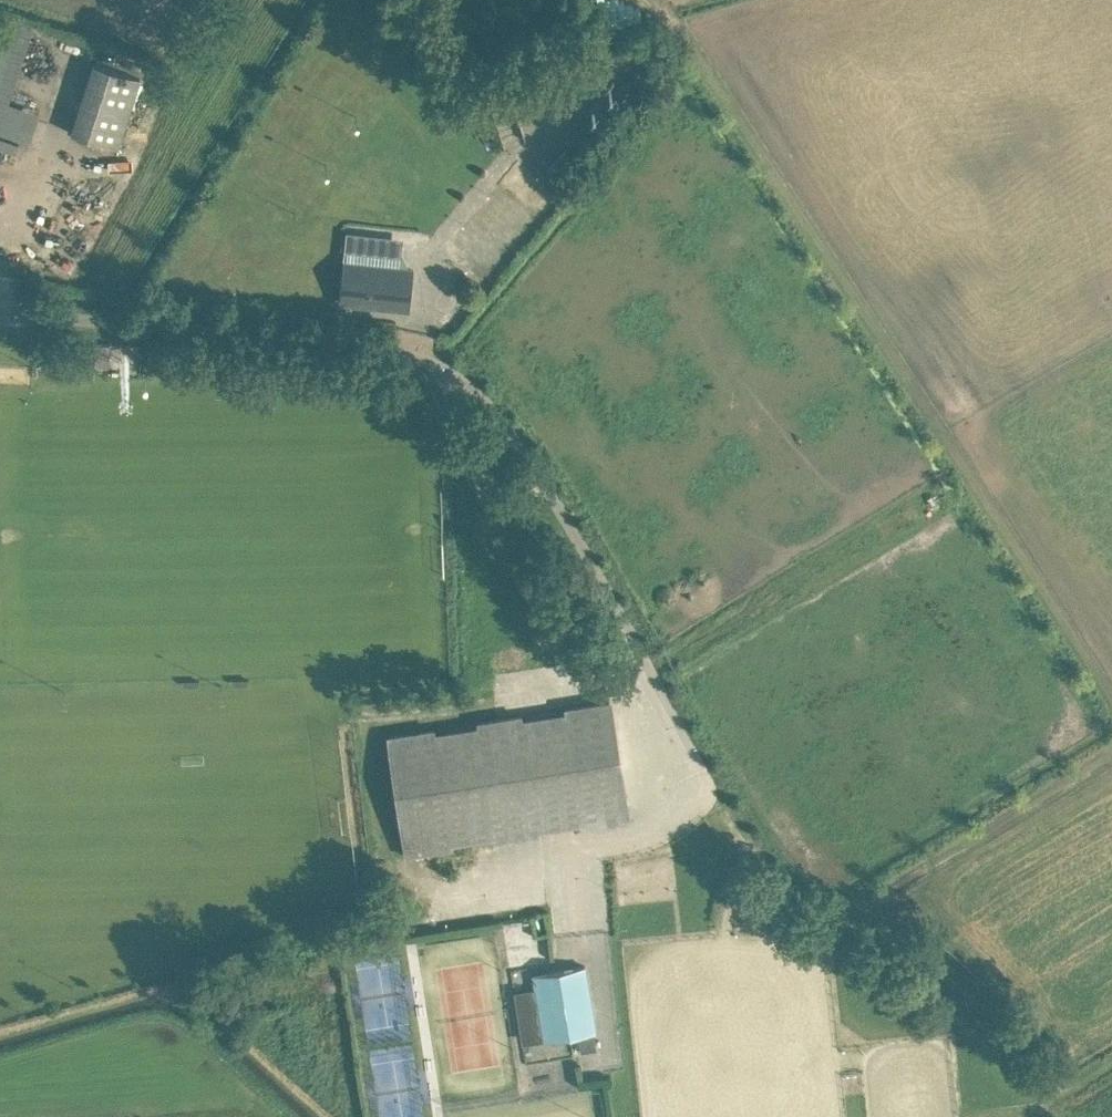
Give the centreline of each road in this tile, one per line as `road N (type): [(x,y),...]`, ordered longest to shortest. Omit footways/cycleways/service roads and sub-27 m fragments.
road 1 (unclassified): [(708,732),(510,425),(478,389),(438,365),(398,352),(0,317)]

